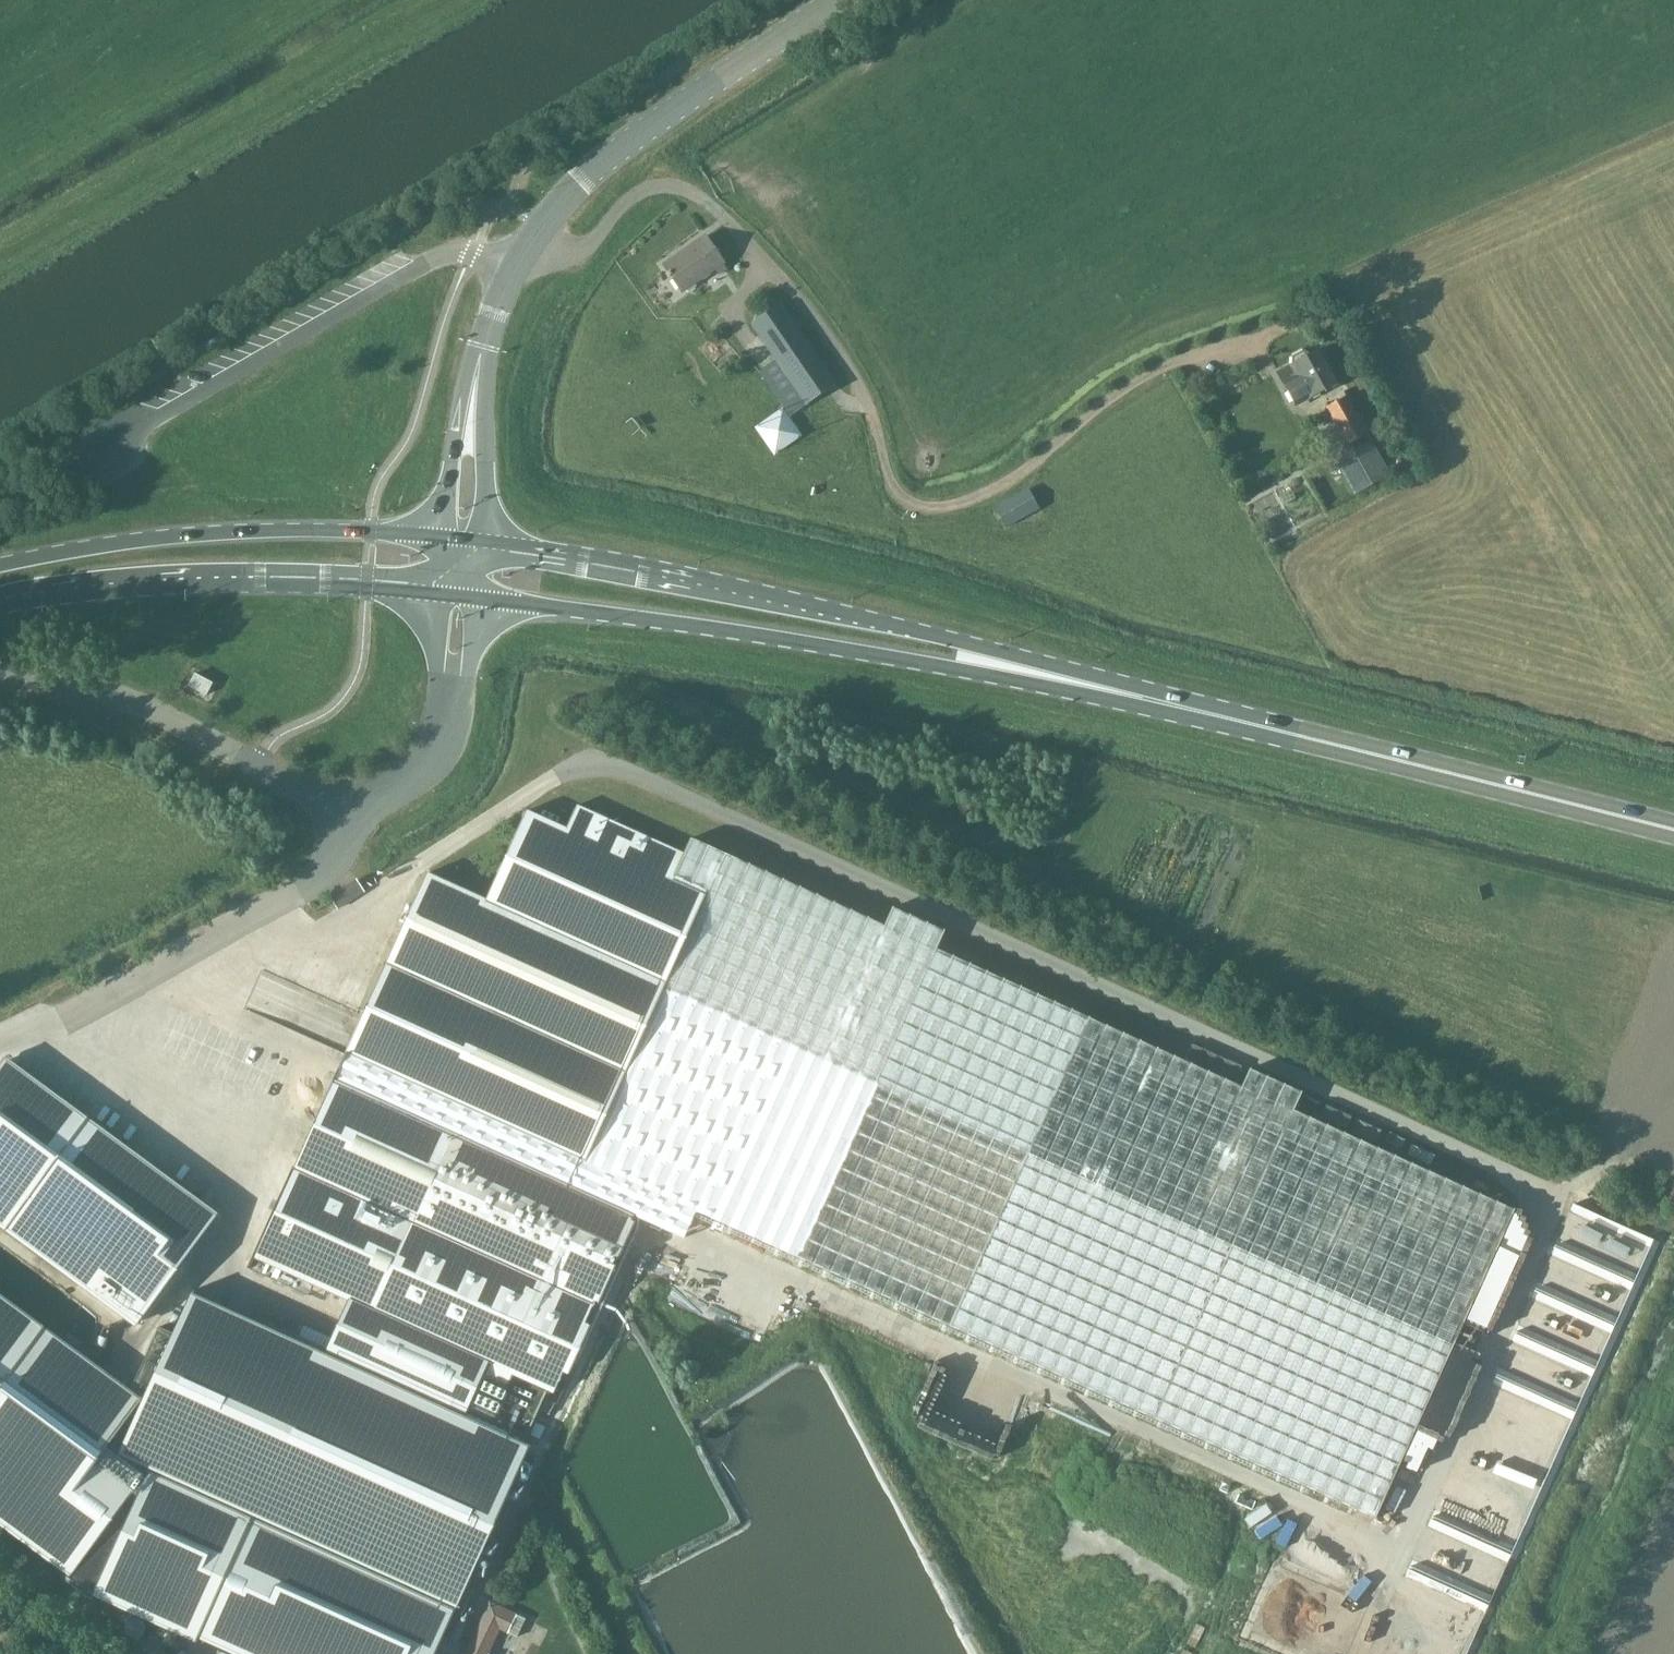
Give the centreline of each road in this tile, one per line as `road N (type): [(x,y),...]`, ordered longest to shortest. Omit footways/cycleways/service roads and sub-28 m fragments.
road 1 (residential): [(516,260),(575,254),(650,189),(700,198),(837,346),(872,411),(896,495),(918,505),(955,503),(1013,476),(1137,378),(1268,334)]
road 2 (trunk): [(1117,693),(838,610),(661,570),(482,542)]
road 3 (trunk): [(477,598),(1117,693)]
road 4 (trunk): [(1117,693),(1673,831)]
road 5 (tertiary): [(0,671),(112,696),(303,791),(347,803),(389,794),(427,762),(452,690)]
road 6 (primary): [(444,538),(248,533),(103,543),(0,566)]
road 7 (primary): [(0,607),(173,585),(313,582),(439,592)]
road 8 (tertiary): [(516,260),(580,179),(834,0)]
road 9 (tertiary): [(471,415),(482,346),(516,260)]
road 10 (tertiary): [(482,542),(484,461),(471,415)]
road 11 (tertiary): [(471,415),(449,457),(444,538)]

